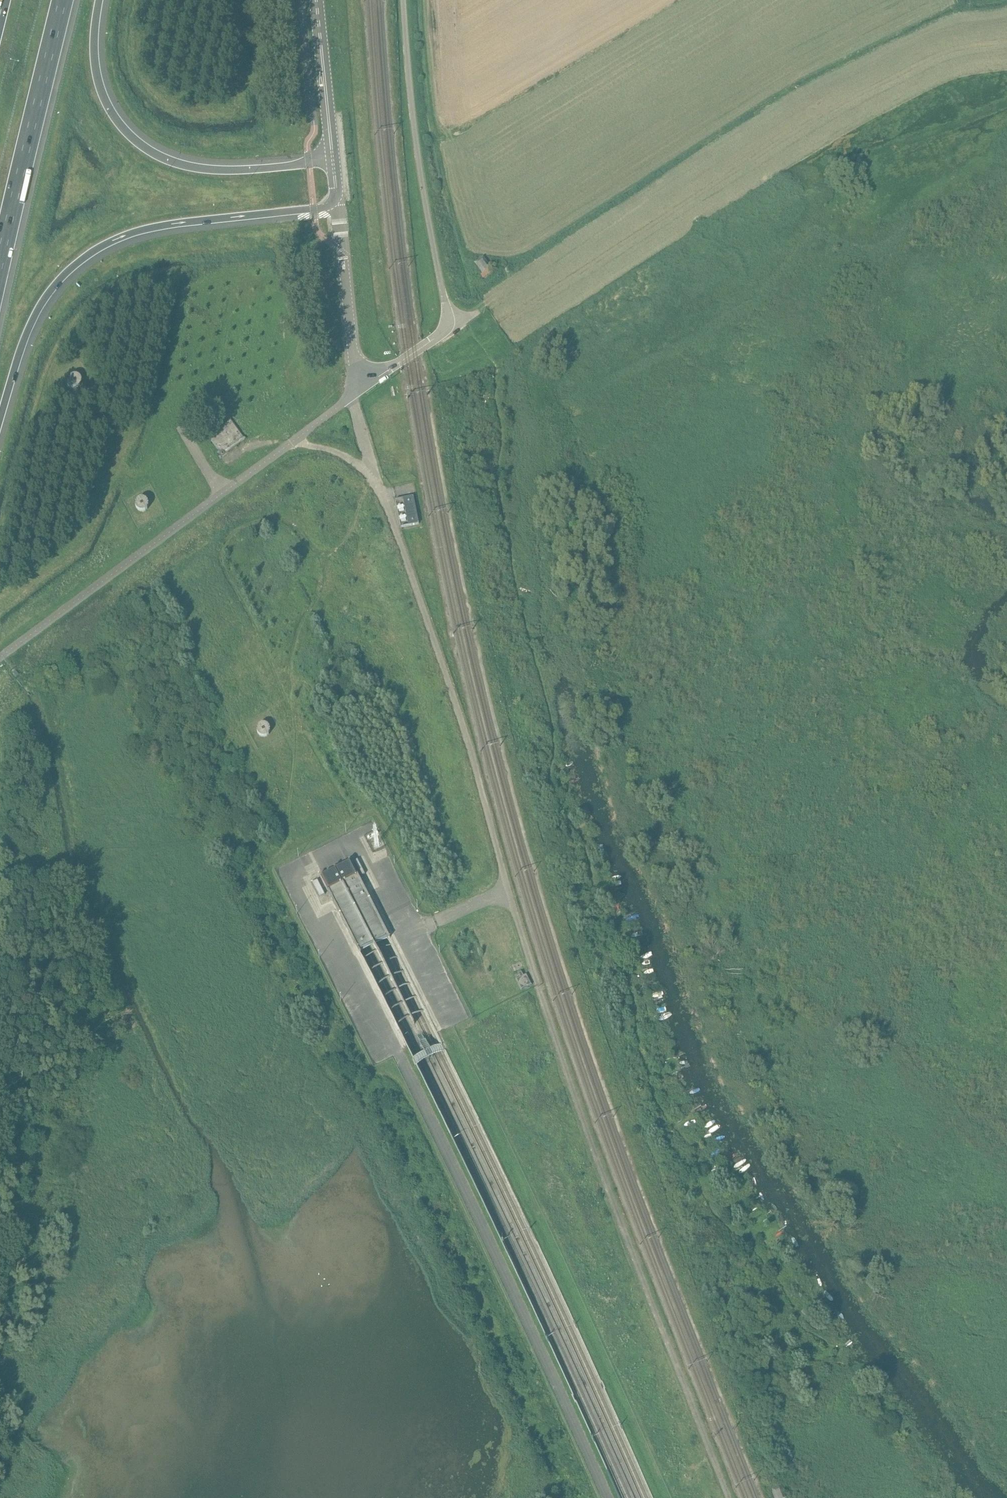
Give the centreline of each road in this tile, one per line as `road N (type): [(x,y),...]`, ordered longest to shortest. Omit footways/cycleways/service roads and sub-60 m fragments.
road 1 (track): [(371,469),(347,537),(328,554),(297,526),(274,519),(238,529),(219,545),(295,718),(288,825),(271,880),(365,1060),(402,1086),(595,1497)]
road 2 (track): [(484,304),(800,100),(949,27),(1006,22)]
road 3 (motorway): [(0,418),(37,312),(64,275),(96,250),(170,223),(337,201)]
road 4 (unclassified): [(367,386),(448,320),(421,179),(403,0)]
road 5 (track): [(352,337),(376,333),(385,313),(353,0)]
road 6 (motorway): [(333,161),(218,168),(152,151),(114,115),(100,87),(98,0)]
road 7 (motorway): [(0,261),(63,0)]
road 8 (unclassified): [(367,386),(352,337),(337,201)]
road 9 (tertiary): [(333,161),(316,0)]

